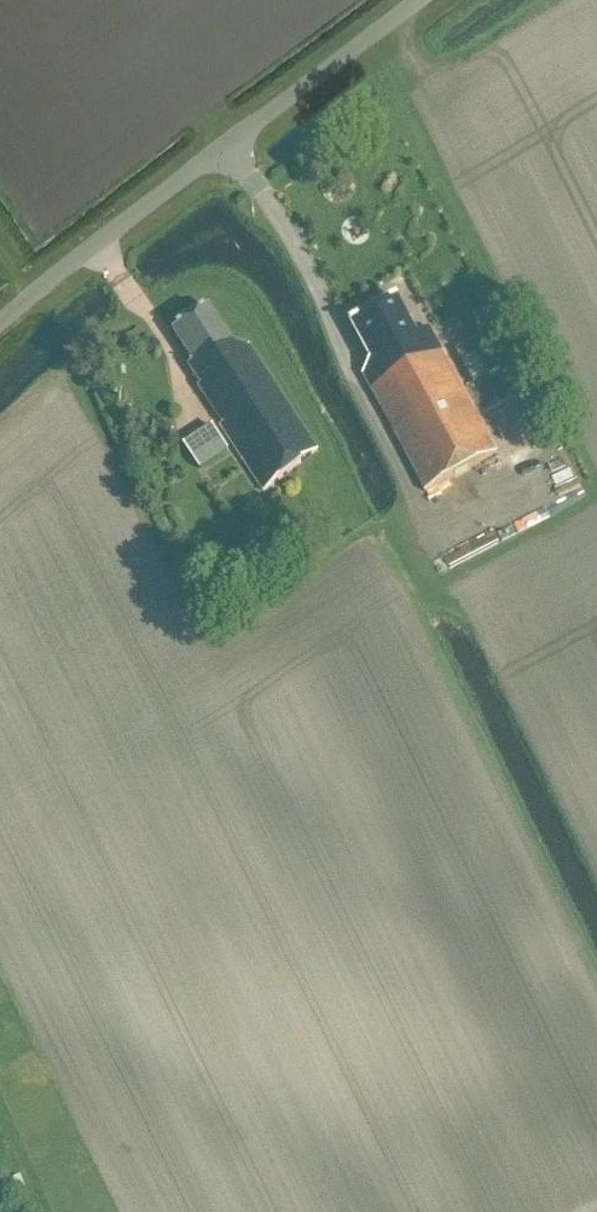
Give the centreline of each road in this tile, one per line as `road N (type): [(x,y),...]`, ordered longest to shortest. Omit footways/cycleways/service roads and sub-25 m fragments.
road 1 (unclassified): [(0,326),(427,0)]

